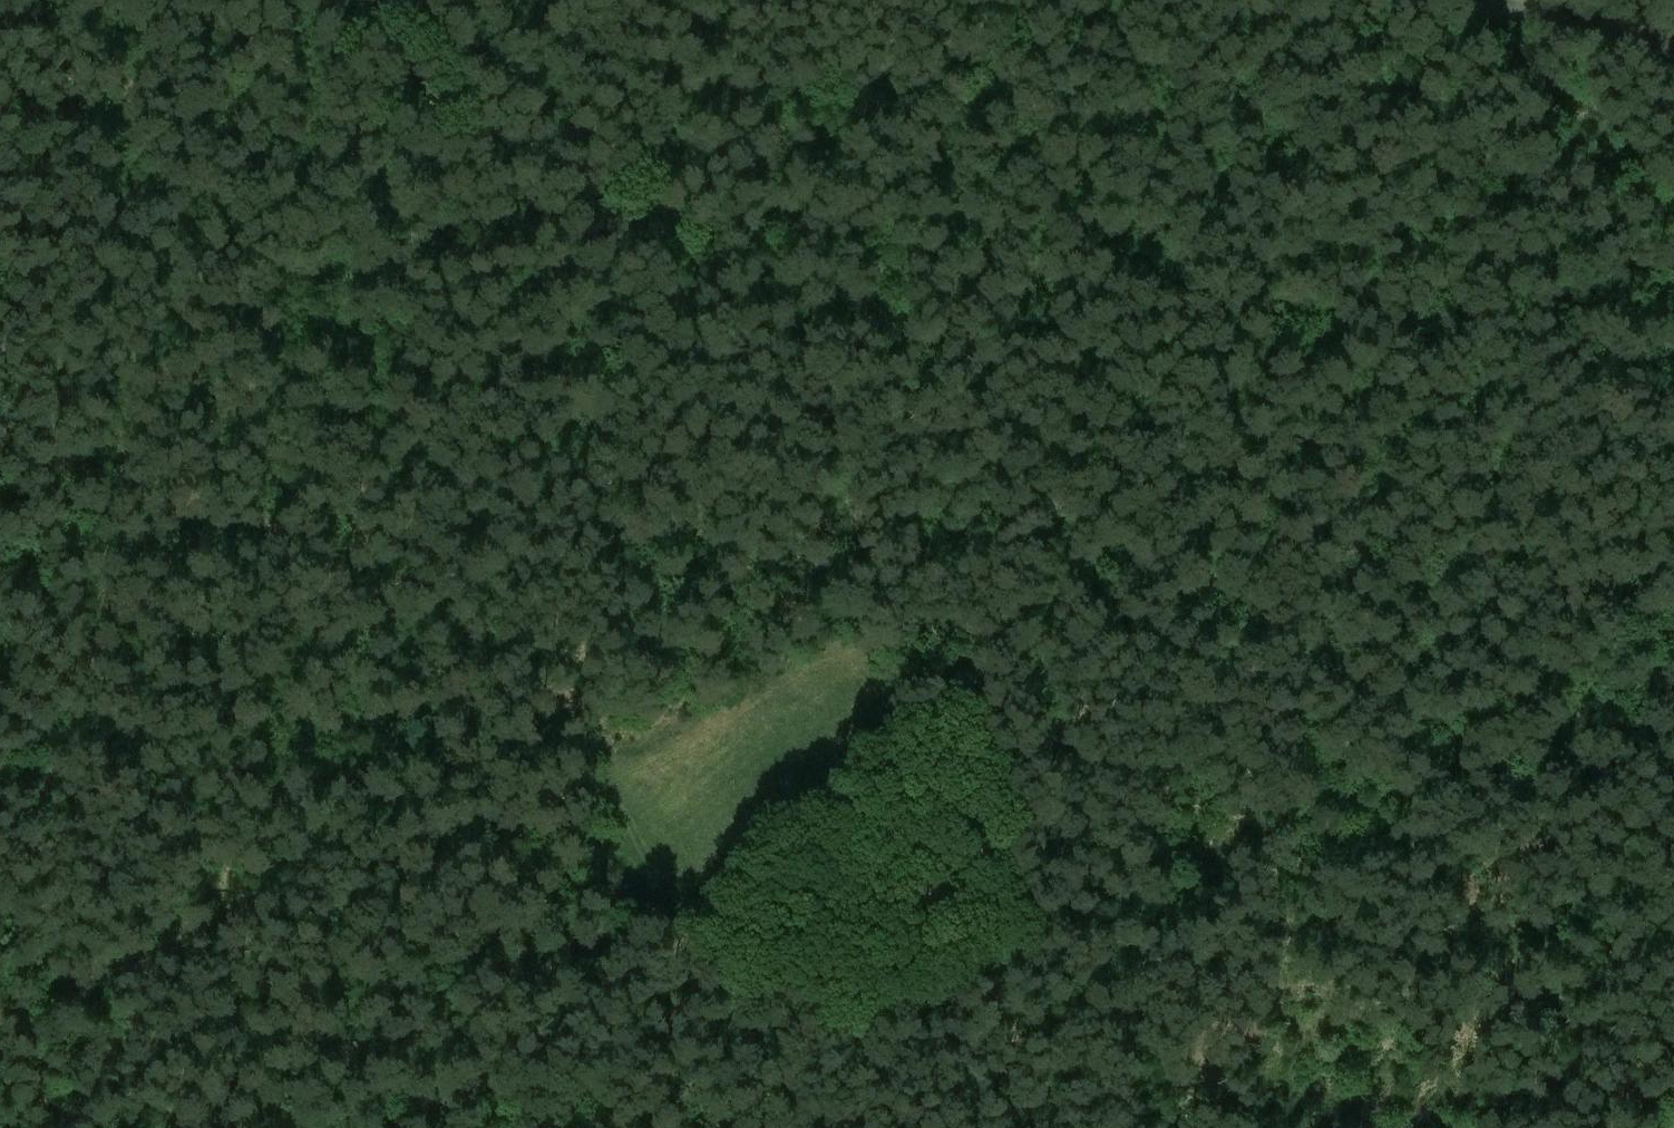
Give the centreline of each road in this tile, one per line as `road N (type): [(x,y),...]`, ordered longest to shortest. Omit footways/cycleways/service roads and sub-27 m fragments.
road 1 (track): [(595,769),(0,1002)]
road 2 (residential): [(1494,0),(1673,48)]

